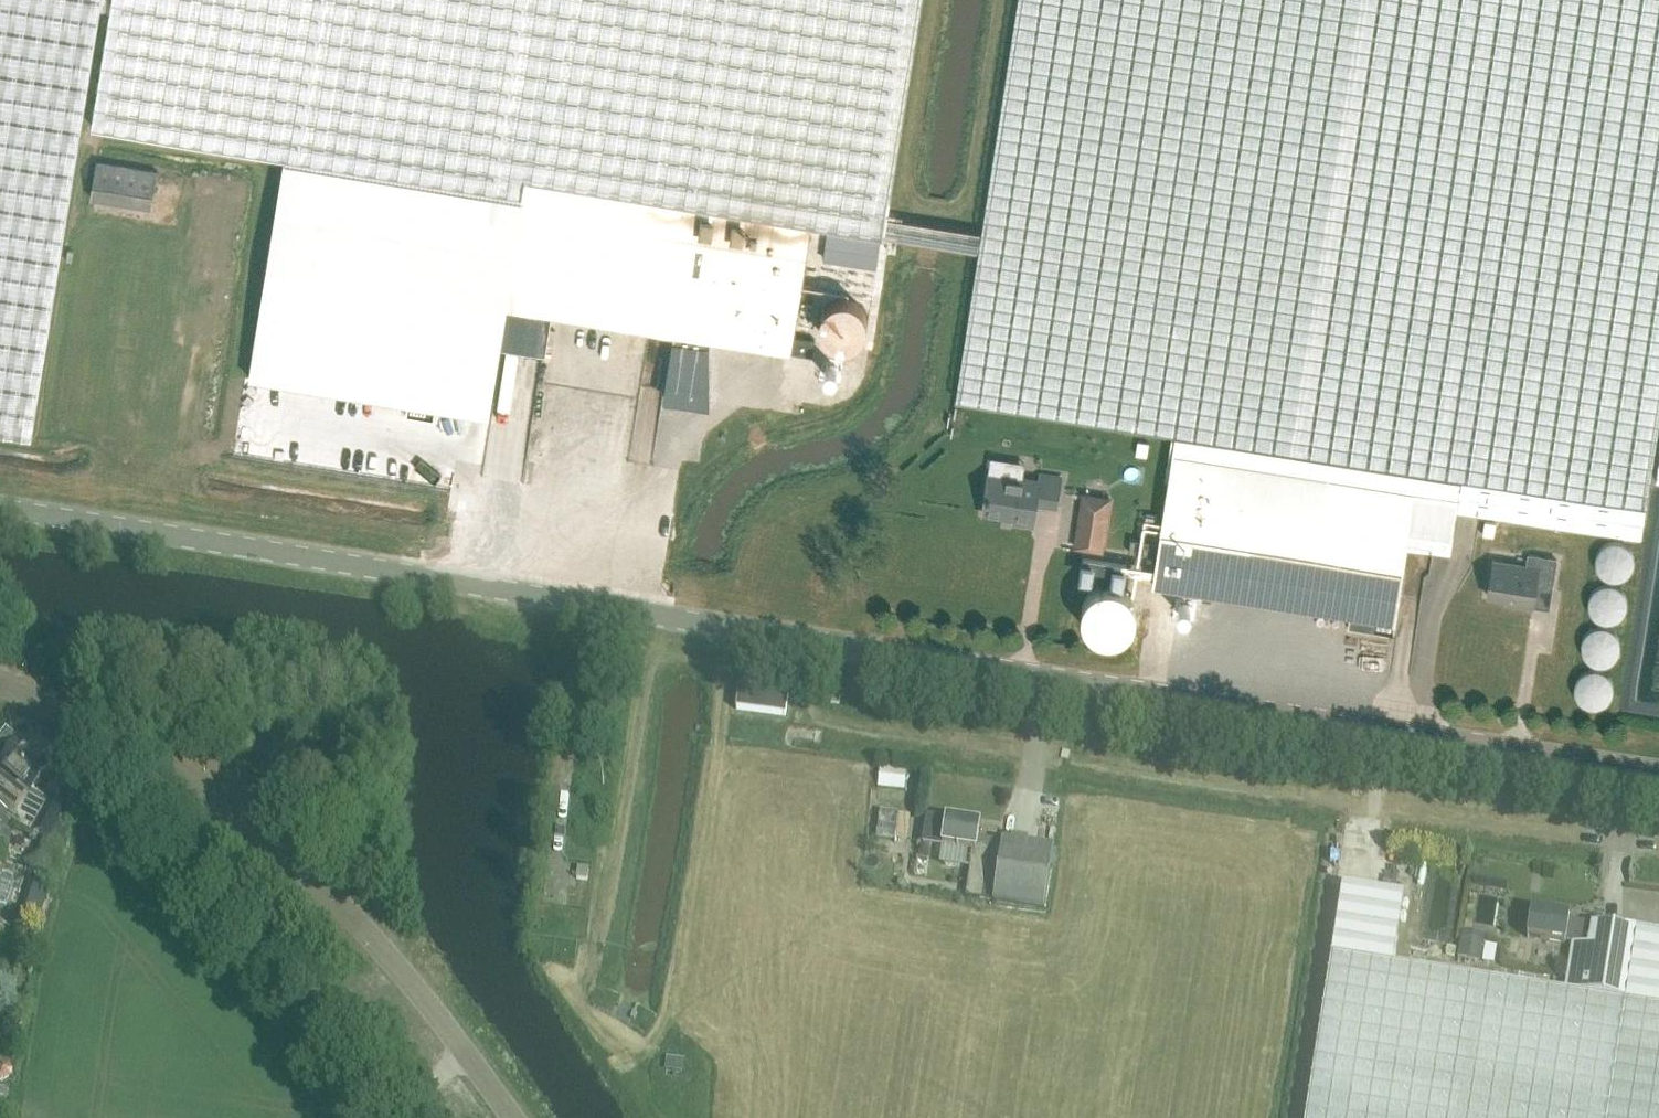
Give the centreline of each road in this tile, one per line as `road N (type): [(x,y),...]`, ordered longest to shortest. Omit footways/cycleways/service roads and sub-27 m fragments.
road 1 (unclassified): [(1658,768),(0,504)]
road 2 (unclassified): [(514,1117),(404,973),(236,817),(88,723),(0,680)]

